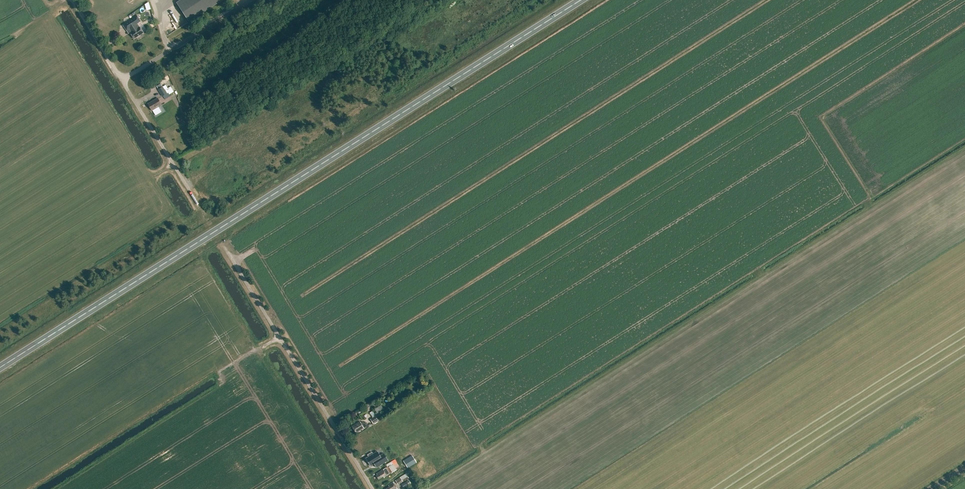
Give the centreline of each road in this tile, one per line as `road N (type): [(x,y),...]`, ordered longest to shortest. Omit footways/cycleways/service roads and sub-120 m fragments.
road 1 (trunk): [(0,367),(580,0)]
road 2 (unclassified): [(373,488),(231,258)]
road 3 (unclassified): [(122,80),(251,0)]
road 4 (unclassified): [(197,203),(122,80)]

